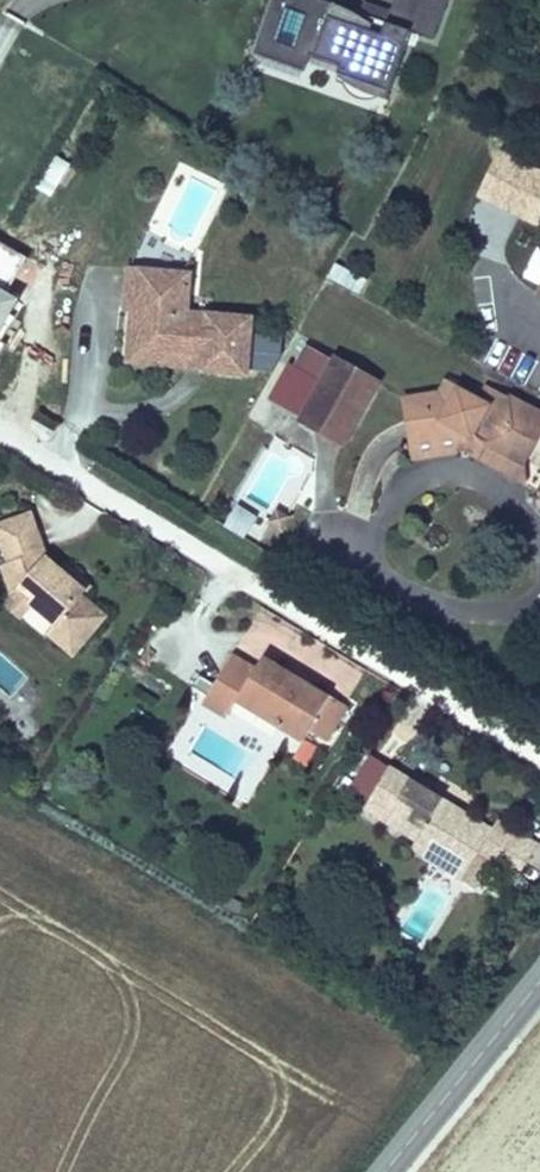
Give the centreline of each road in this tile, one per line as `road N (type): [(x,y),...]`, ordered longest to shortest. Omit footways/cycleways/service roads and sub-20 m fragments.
road 1 (tertiary): [(378,1171),(539,967)]

